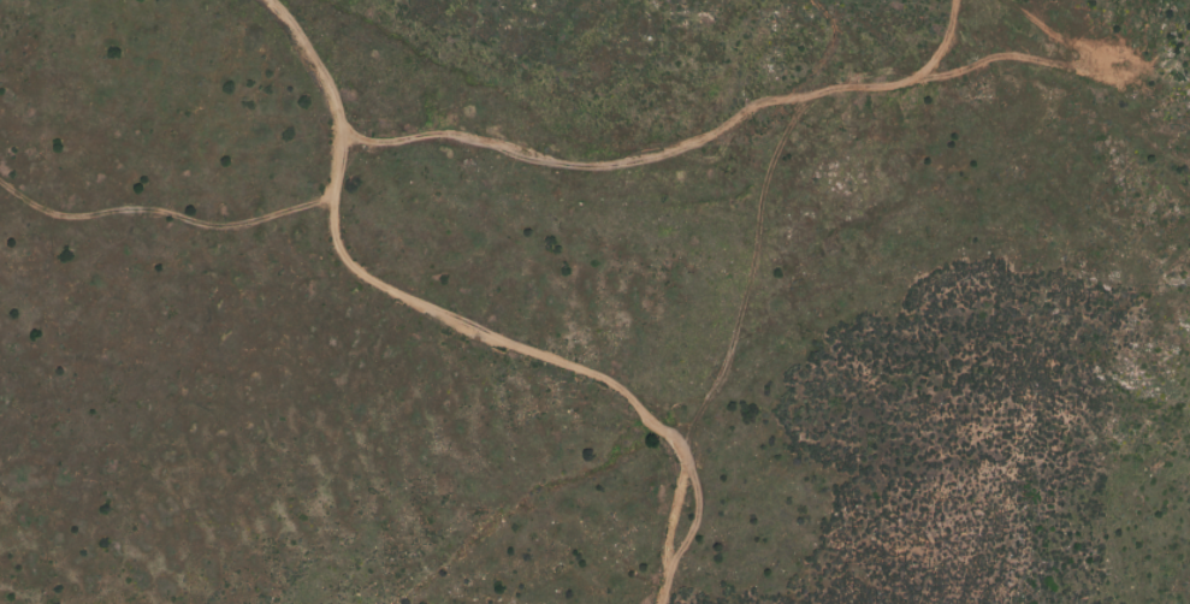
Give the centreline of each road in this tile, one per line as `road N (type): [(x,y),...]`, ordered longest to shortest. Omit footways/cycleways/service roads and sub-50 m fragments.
road 1 (track): [(262,0),(326,83),(333,253),(424,312),(597,383),(675,452),(693,505),(656,603)]
road 2 (track): [(331,135),(449,138),(584,166),(641,160),(720,132),(766,105),(899,83),(926,63),(951,0)]
road 3 (track): [(0,186),(43,215),(109,219),(138,211),(205,226),(266,219),(328,197)]

